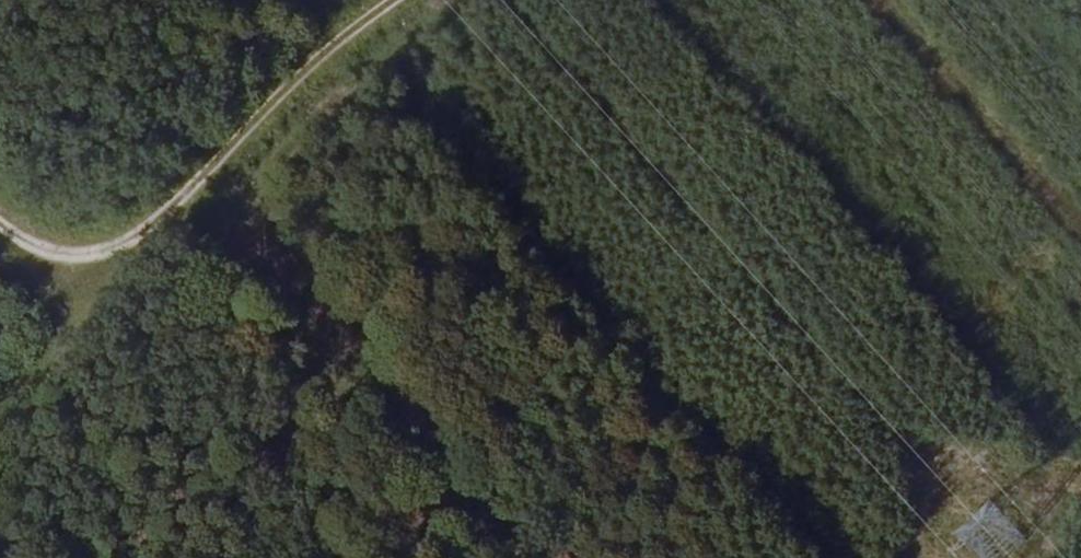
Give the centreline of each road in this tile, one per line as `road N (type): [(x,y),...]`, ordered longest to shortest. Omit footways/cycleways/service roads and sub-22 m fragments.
road 1 (track): [(0,423),(278,95),(394,0)]

